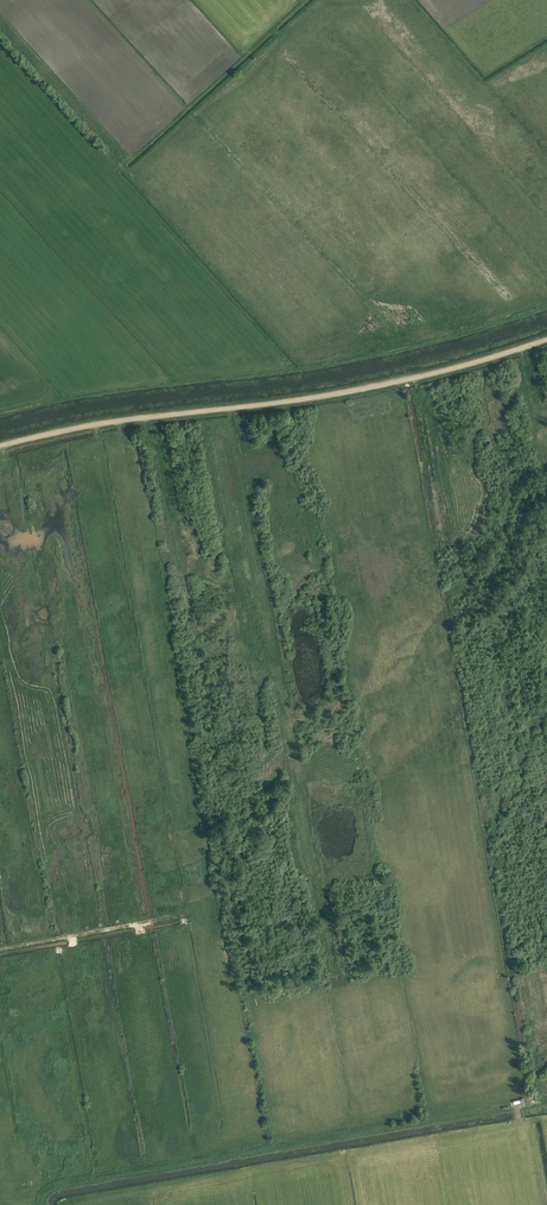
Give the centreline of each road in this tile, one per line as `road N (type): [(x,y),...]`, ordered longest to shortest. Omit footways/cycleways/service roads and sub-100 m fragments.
road 1 (track): [(0,446),(123,420),(355,389),(546,339)]
road 2 (track): [(522,1123),(515,1109),(59,1185),(43,1204)]
road 3 (track): [(0,949),(180,916)]

